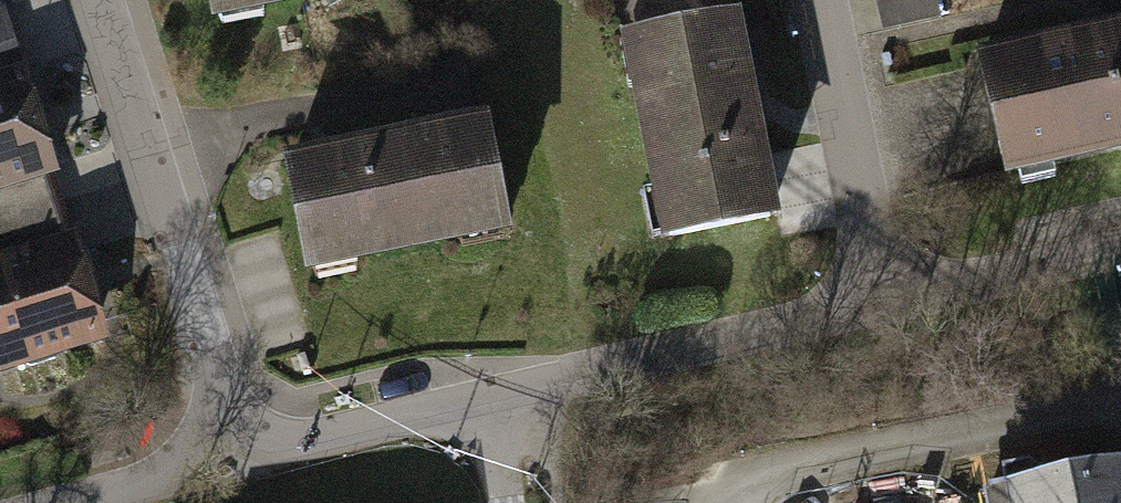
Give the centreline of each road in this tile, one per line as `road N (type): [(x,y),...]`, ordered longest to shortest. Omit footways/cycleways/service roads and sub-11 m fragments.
road 1 (residential): [(218,422),(207,334),(93,0)]
road 2 (residential): [(490,394),(877,300)]
road 3 (residential): [(877,300),(819,0)]
road 4 (residential): [(218,422),(294,443),(490,394)]
road 5 (residential): [(877,300),(1120,248)]
road 6 (residential): [(75,502),(151,483),(218,422)]

